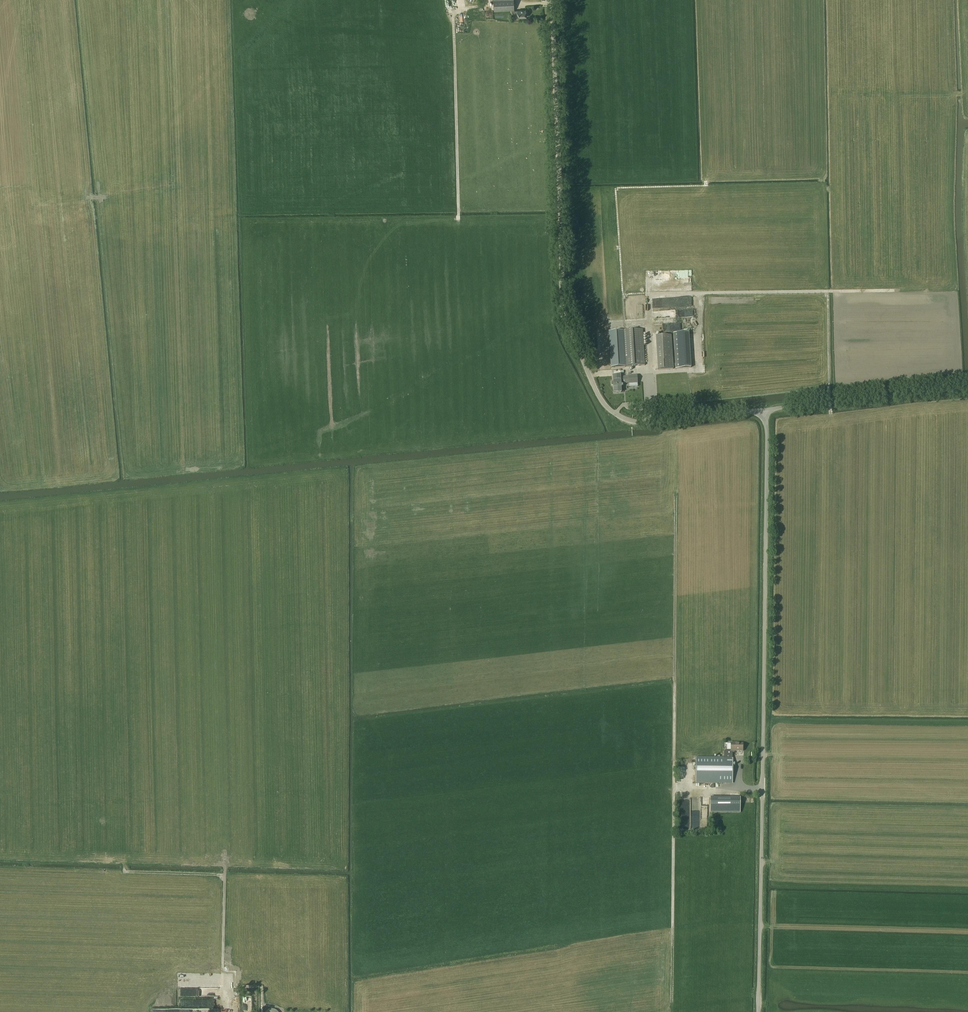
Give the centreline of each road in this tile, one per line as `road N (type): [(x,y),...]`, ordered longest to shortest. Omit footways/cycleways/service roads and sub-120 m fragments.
road 1 (unclassified): [(757,1011),(767,409)]
road 2 (unclassified): [(767,409),(632,421),(595,388),(562,313),(552,0)]
road 3 (unclassified): [(967,388),(767,409)]

